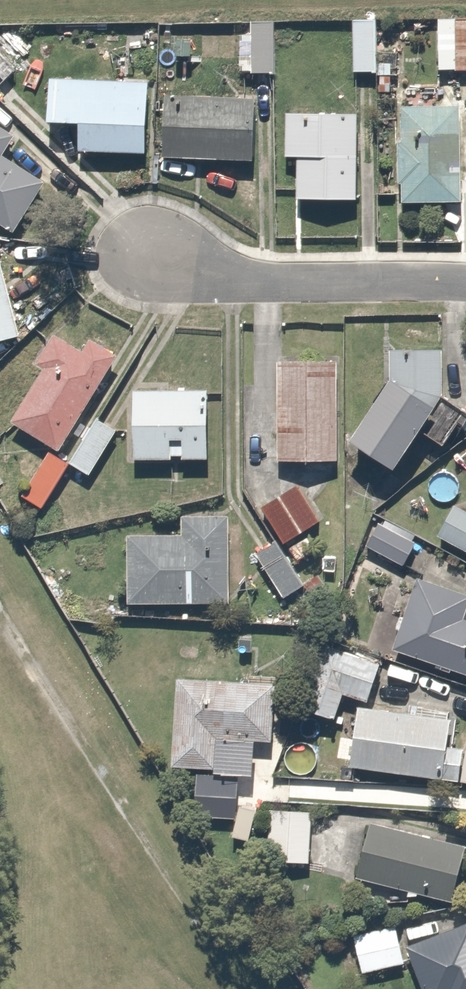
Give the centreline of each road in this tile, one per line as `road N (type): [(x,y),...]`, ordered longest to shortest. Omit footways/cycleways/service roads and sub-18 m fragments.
road 1 (track): [(248,988),(229,946),(78,729),(0,643)]
road 2 (residential): [(156,252),(261,282),(465,282)]

